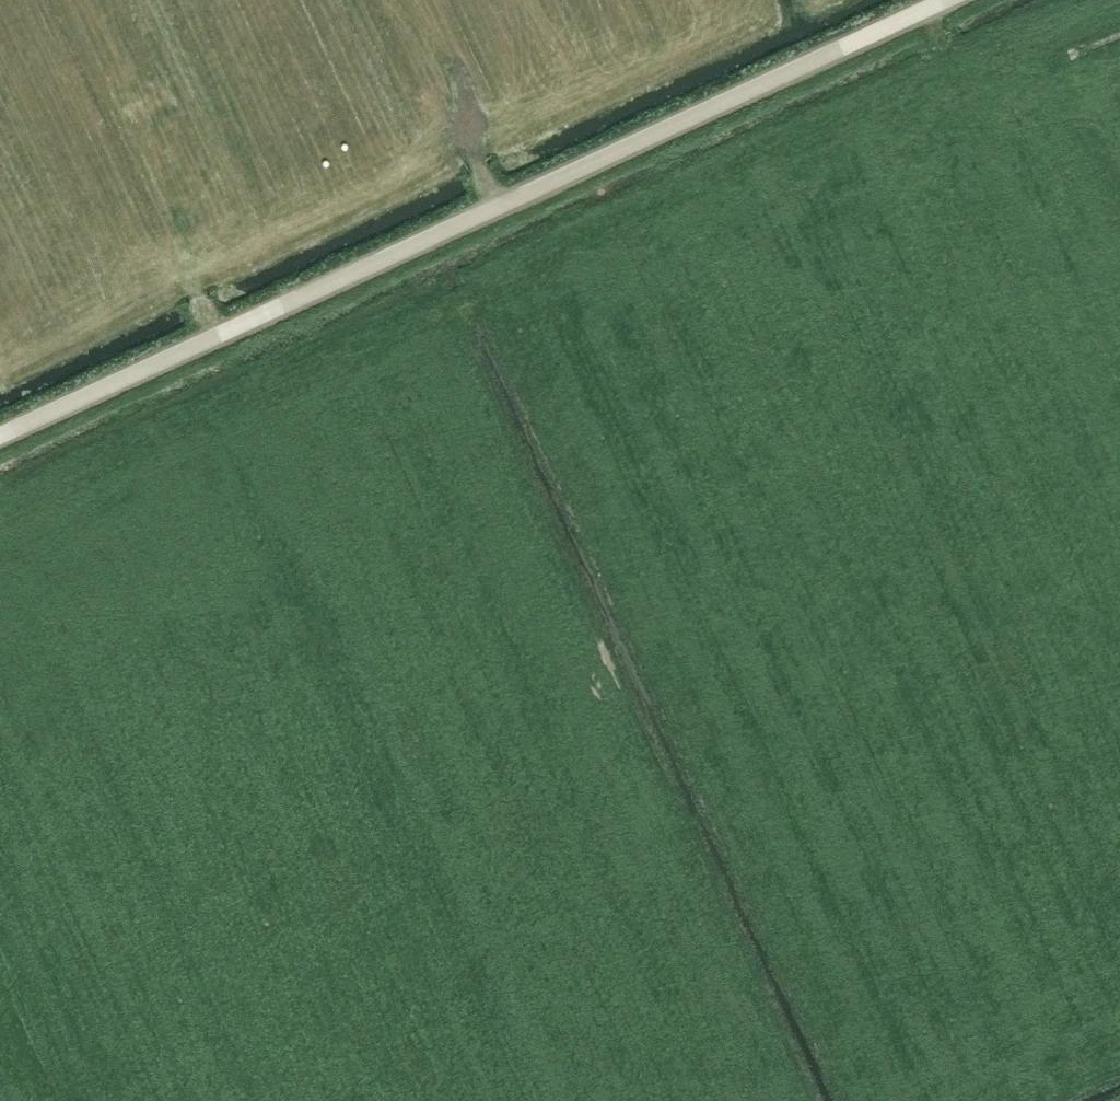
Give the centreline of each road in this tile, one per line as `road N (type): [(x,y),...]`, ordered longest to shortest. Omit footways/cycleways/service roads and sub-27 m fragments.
road 1 (unclassified): [(0,433),(941,0)]

